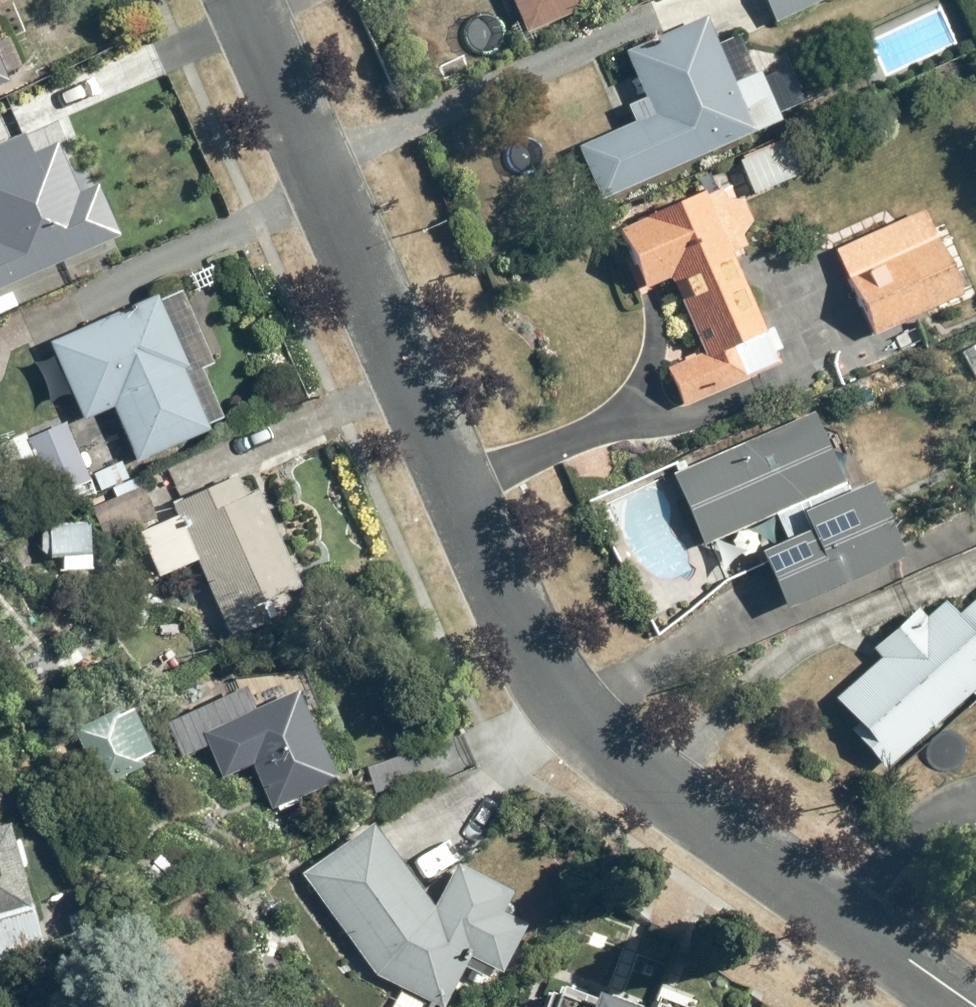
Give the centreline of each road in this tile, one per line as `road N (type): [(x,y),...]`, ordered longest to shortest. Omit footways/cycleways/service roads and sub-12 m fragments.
road 1 (residential): [(975,1004),(626,770),(568,708),(522,636),(240,0)]

